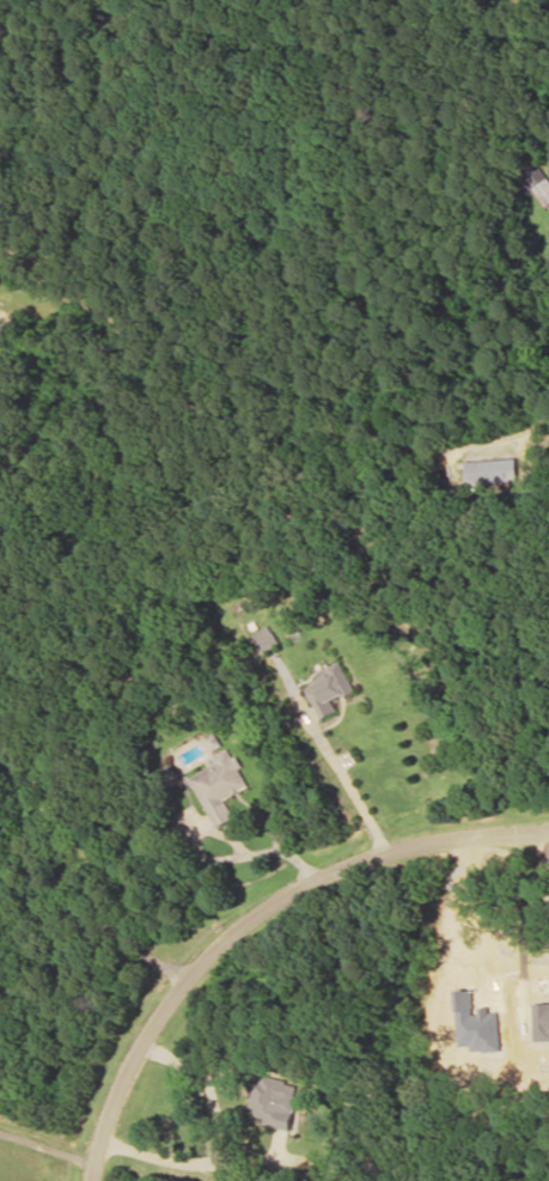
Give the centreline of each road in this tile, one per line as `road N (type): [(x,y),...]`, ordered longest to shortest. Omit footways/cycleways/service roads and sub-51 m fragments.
road 1 (residential): [(91,1180),(120,1076),(182,980),(262,905),(361,859),(437,840),(548,829)]

